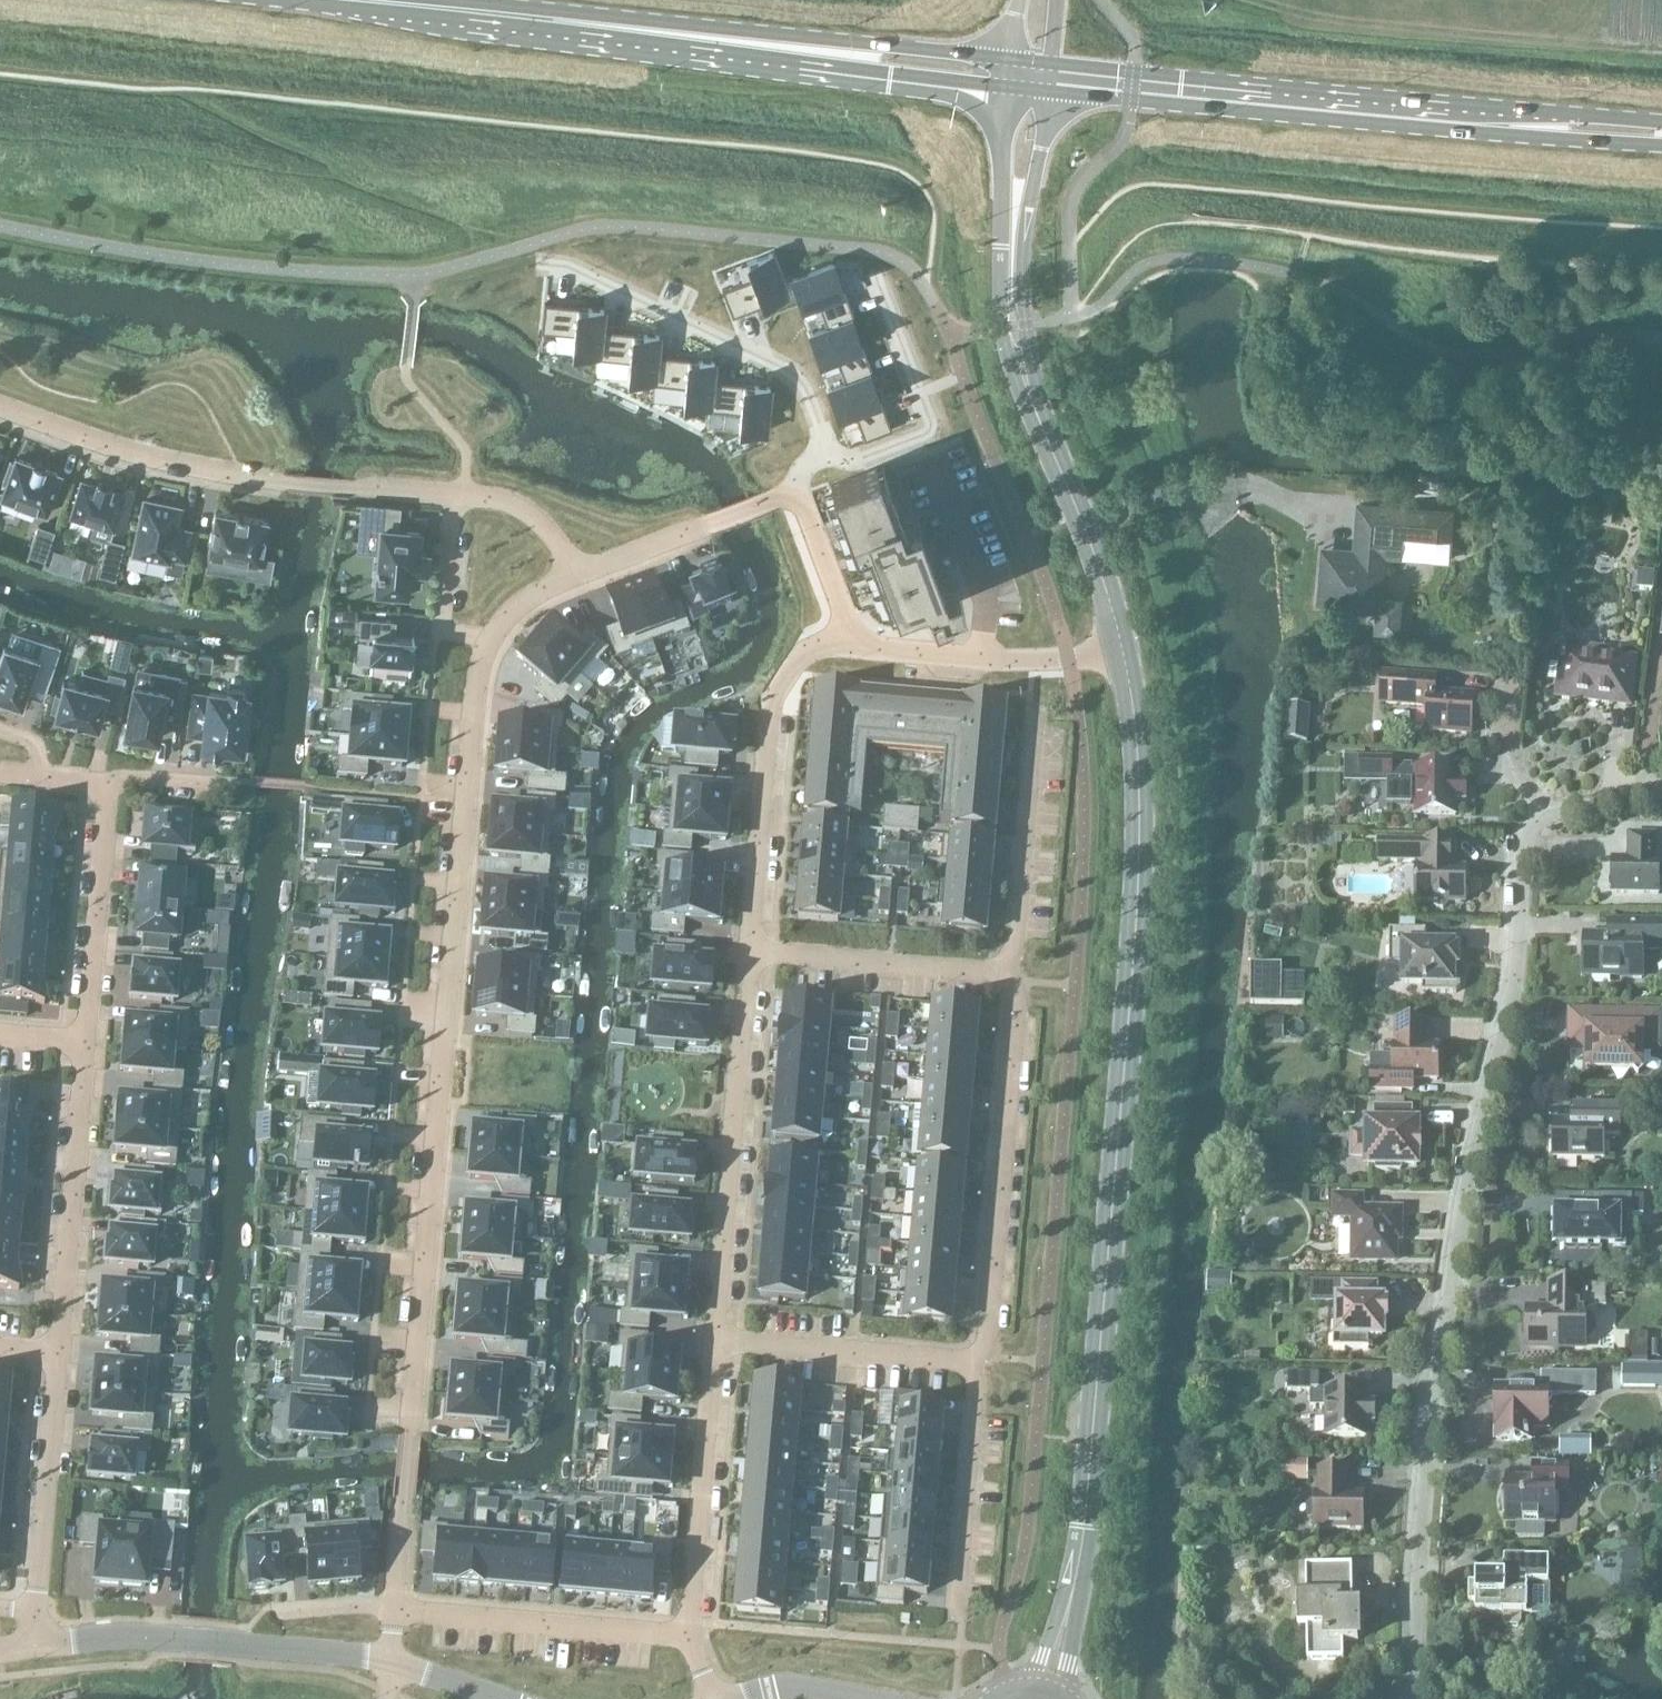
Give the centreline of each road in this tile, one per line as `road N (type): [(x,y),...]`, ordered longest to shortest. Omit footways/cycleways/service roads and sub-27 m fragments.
road 1 (residential): [(574,573),(508,616),(484,654),(473,693),(394,1608)]
road 2 (tertiary): [(1044,1690),(1084,1525),(1135,847),(1135,700),(1121,646)]
road 3 (residential): [(1414,1698),(1432,1406),(1468,1175),(1516,978),(1523,833),(1564,809),(1661,790)]
road 4 (secondary): [(1033,76),(345,0)]
road 5 (secondary): [(1661,132),(1033,76)]
road 6 (residential): [(0,406),(129,451),(229,473),(502,499),(530,511),(574,573)]
road 7 (tertiary): [(1121,646),(1035,410),(1014,327),(1013,246),(1033,76)]
road 8 (residential): [(1001,974),(1014,984),(1018,1004),(987,1340),(971,1354)]
road 9 (residential): [(715,1340),(749,948)]
road 10 (residential): [(40,1644),(171,1636),(393,1664)]
road 11 (residential): [(749,948),(770,715),(789,670),(810,651),(848,643)]
road 12 (residential): [(823,447),(815,409),(782,367),(554,264)]
road 13 (residential): [(57,1353),(86,1042)]
road 14 (residential): [(394,1608),(691,1636)]
road 15 (residential): [(691,1636),(715,1340)]
road 16 (residential): [(1035,709),(1014,943),(1001,974)]
road 17 (residential): [(823,447),(848,459),(928,429),(932,413),(885,286)]
road 18 (residential): [(86,1042),(108,778)]
road 19 (residential): [(34,1609),(57,1353)]
road 20 (residential): [(715,1340),(971,1354)]
road 21 (residential): [(971,1354),(957,1608)]
road 22 (residential): [(749,948),(1001,974)]
road 23 (residential): [(790,495),(574,573)]
road 24 (residential): [(1034,658),(848,643)]
road 25 (residential): [(848,643),(845,612),(805,505),(790,495)]

